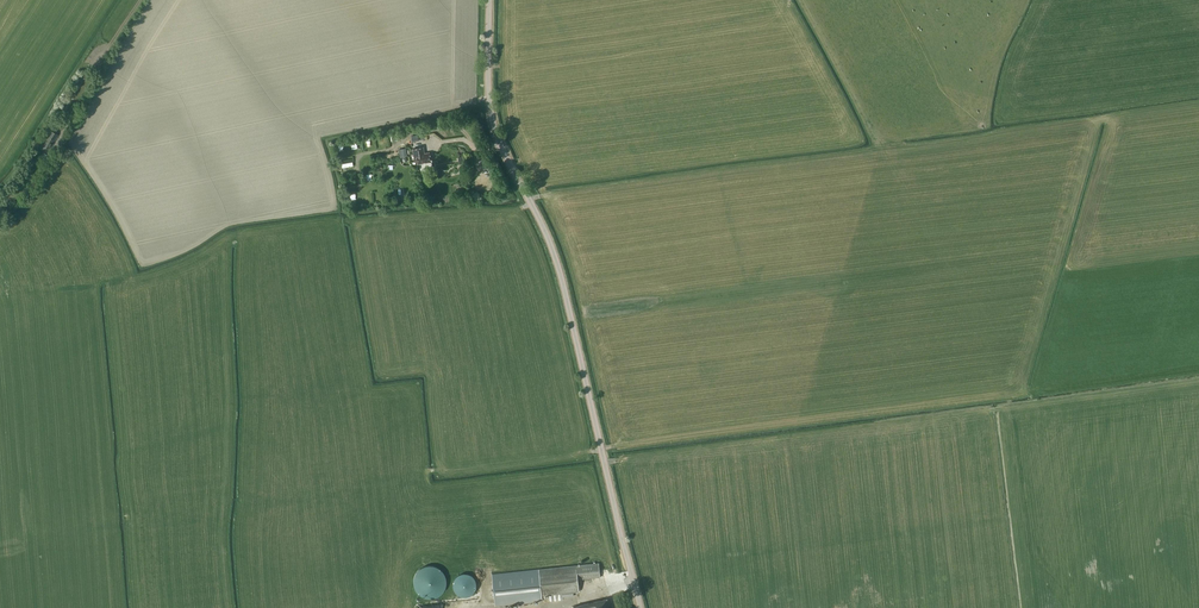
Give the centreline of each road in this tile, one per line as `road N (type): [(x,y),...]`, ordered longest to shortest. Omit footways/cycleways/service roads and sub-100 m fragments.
road 1 (tertiary): [(640,607),(556,259),(494,125),(490,0)]
road 2 (track): [(1106,118),(921,146),(880,140),(803,0)]

